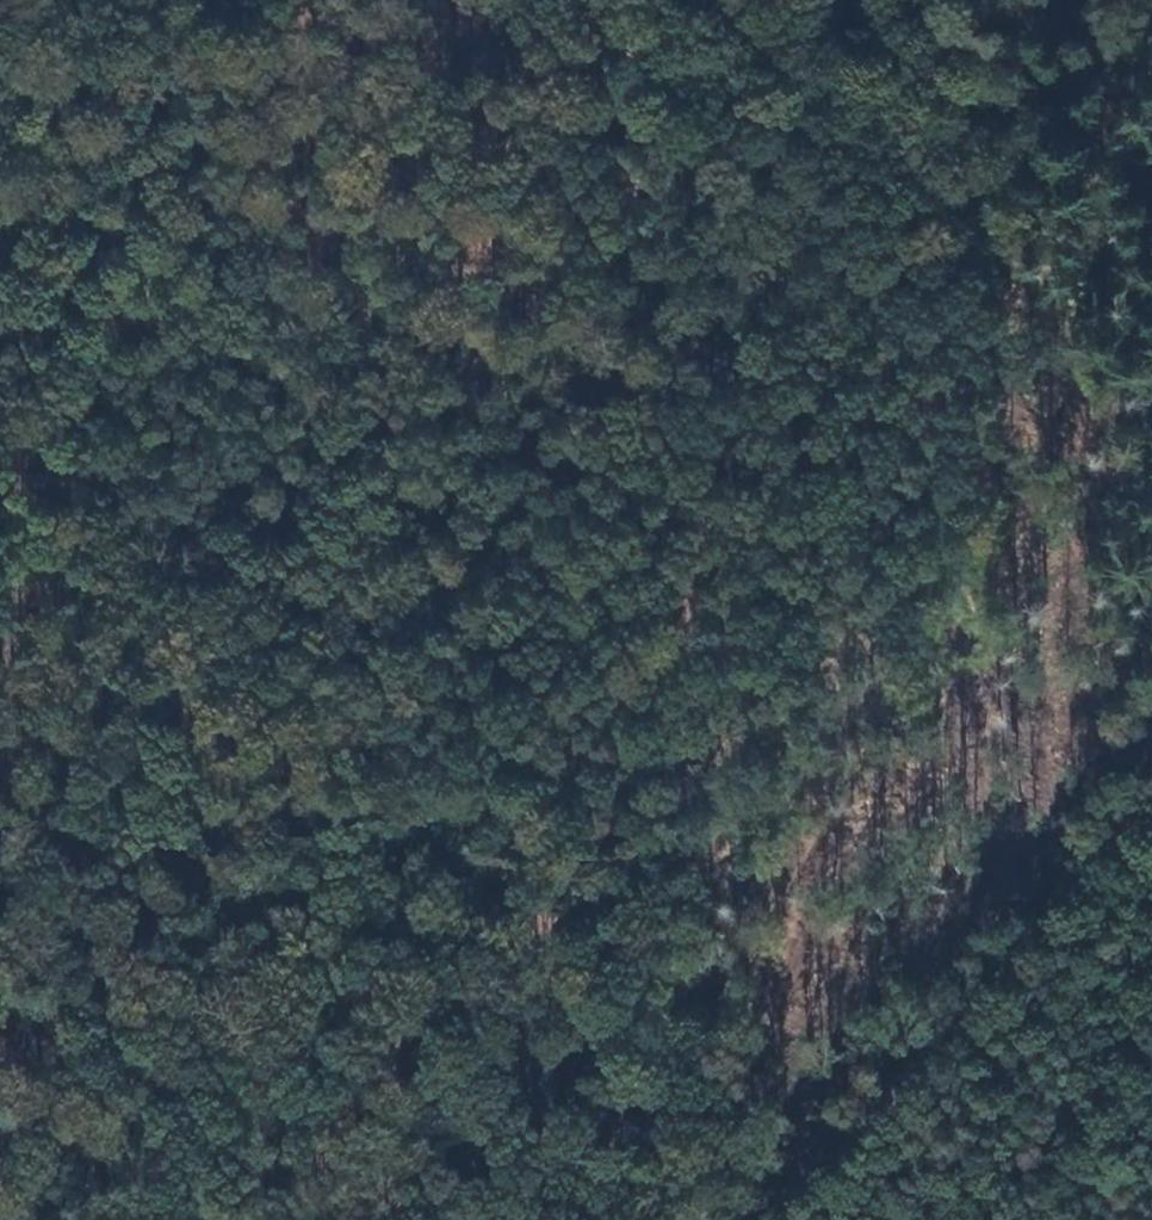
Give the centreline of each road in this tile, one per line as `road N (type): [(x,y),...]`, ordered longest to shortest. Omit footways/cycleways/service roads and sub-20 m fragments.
road 1 (track): [(1151,813),(794,1219)]

